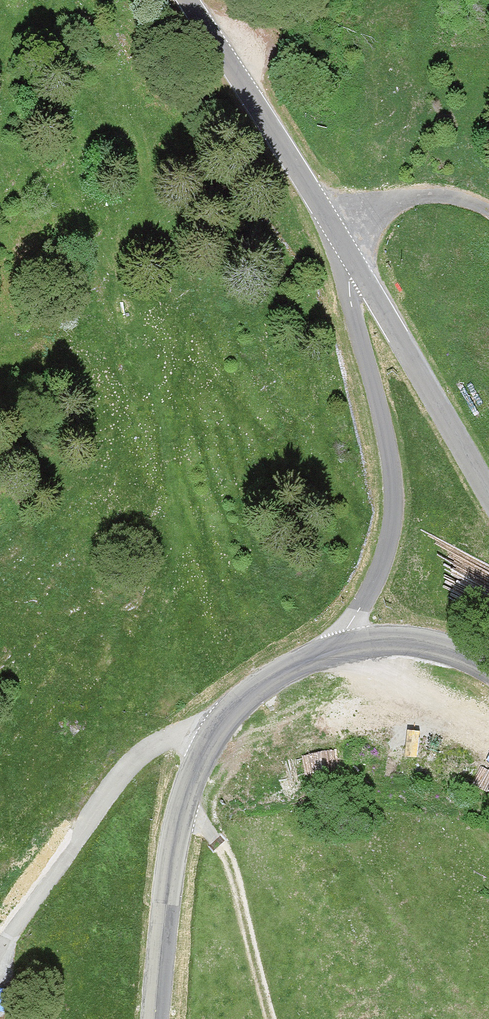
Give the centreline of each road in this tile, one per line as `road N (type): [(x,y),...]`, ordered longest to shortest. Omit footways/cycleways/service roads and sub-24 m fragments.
road 1 (tertiary): [(154,1018),(166,891),(201,752),(245,694),(338,646)]
road 2 (tertiary): [(356,265),(347,283),(389,452),(393,507),(382,564),(338,646)]
road 3 (tertiary): [(187,0),(356,265)]
road 4 (tertiary): [(356,265),(488,495)]
road 5 (track): [(183,809),(233,877),(268,1018)]
road 6 (track): [(331,648),(488,745)]
road 7 (track): [(335,230),(375,208),(417,198),(488,209)]
road 8 (tertiary): [(338,646),(413,642),(488,668)]

